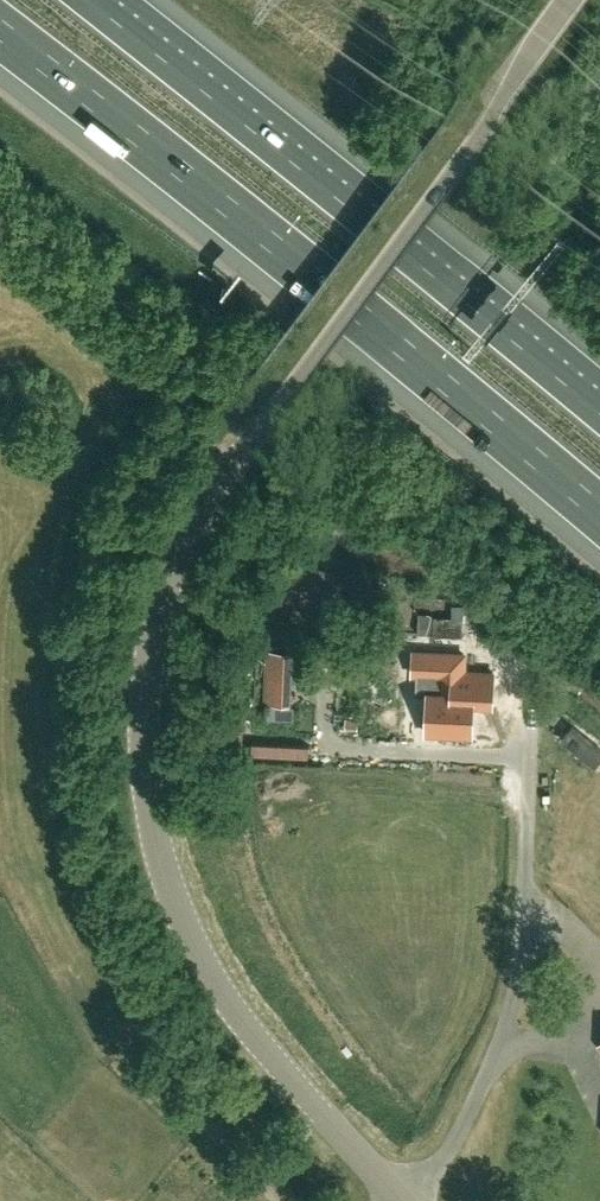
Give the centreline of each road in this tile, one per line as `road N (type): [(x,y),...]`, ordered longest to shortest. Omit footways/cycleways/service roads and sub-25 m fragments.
road 1 (unclassified): [(400,1200),(261,1048),(176,917),(158,875),(144,798),(145,703),(171,574),(209,481),(283,401),(474,145),(565,0)]
road 2 (motorway): [(0,32),(411,353),(599,513)]
road 3 (motorway): [(599,402),(92,0)]

